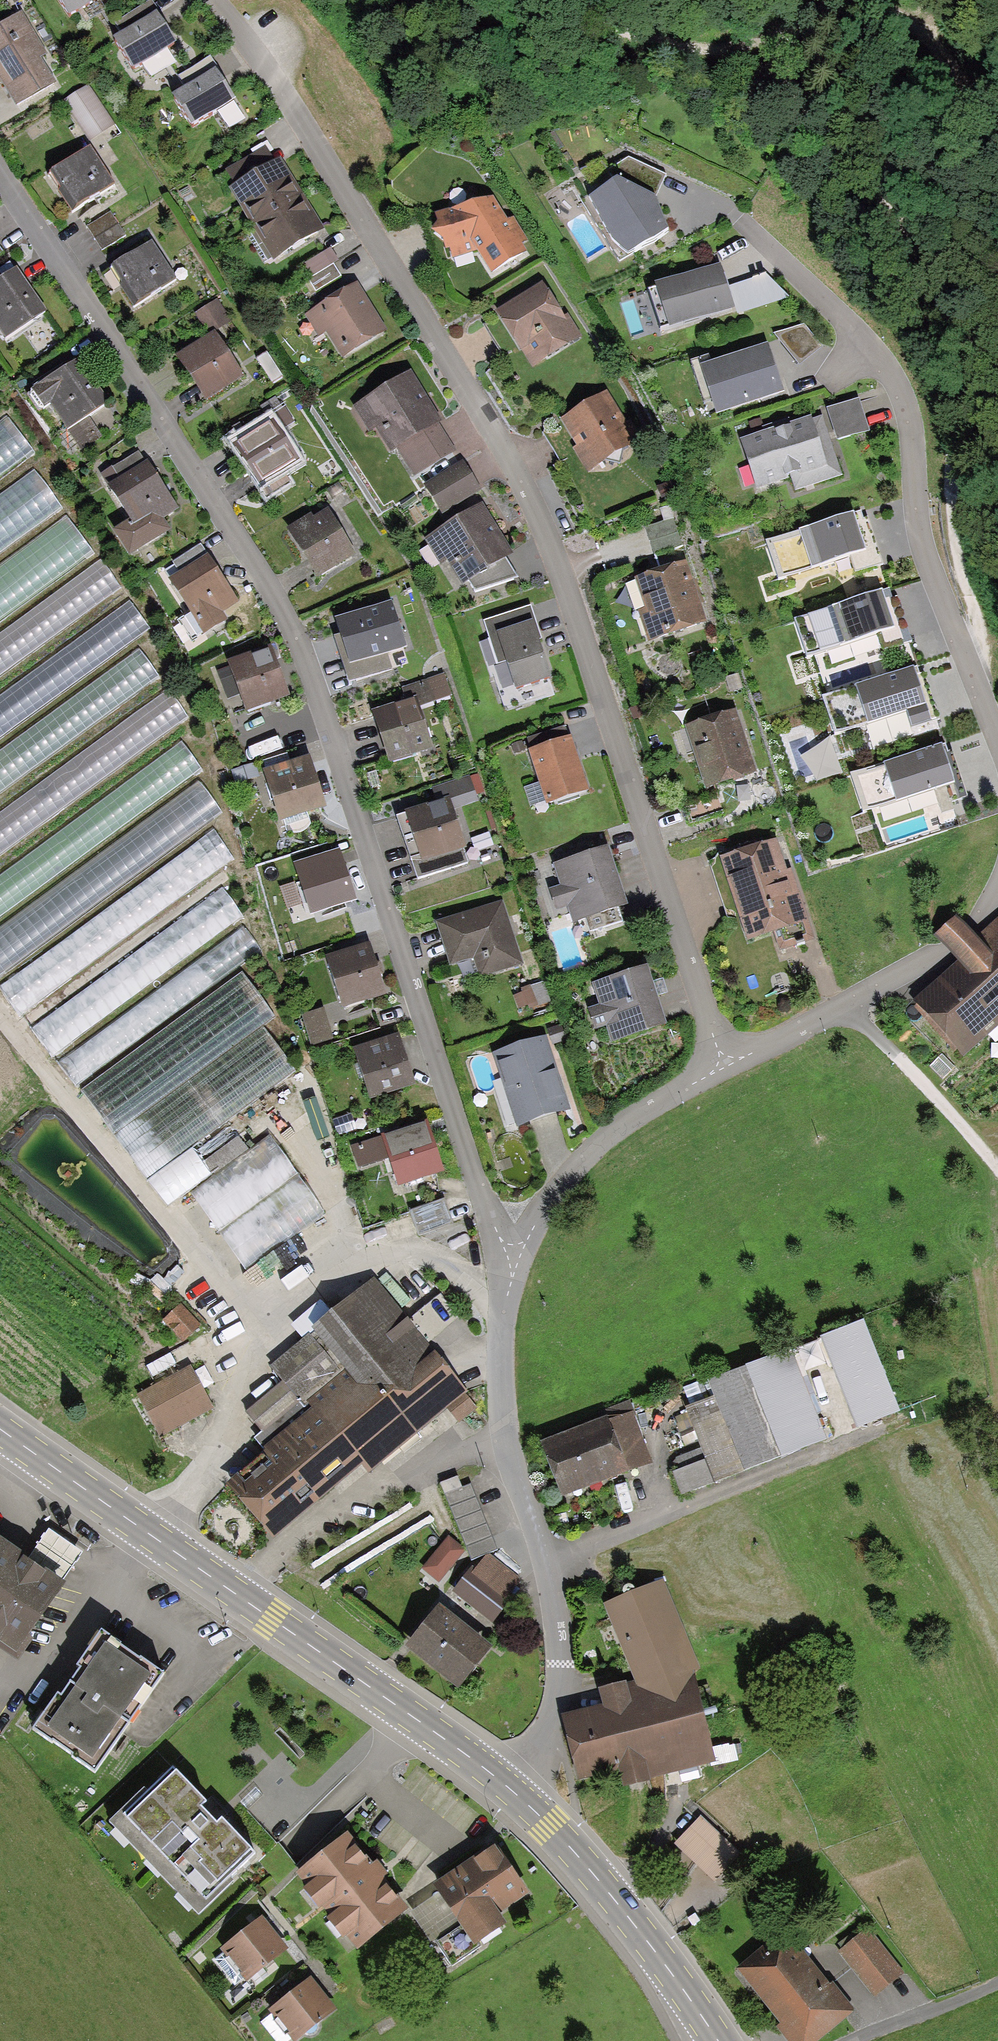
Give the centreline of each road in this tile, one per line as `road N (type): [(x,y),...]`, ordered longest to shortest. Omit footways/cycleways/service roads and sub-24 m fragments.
road 1 (residential): [(512,1256),(492,1223),(311,678),(276,606),(0,171)]
road 2 (residential): [(720,1065),(551,556),(501,449),(213,0)]
road 3 (track): [(769,61),(799,110),(907,226),(928,266),(944,320),(948,521),(975,619),(974,680)]
road 4 (primary): [(513,1791),(0,1426)]
road 5 (residential): [(997,743),(922,547),(909,421),(890,380),(857,337),(737,221)]
road 6 (residential): [(513,1791),(554,1711),(559,1663),(558,1626),(501,1424),(499,1323),(512,1256)]
road 7 (residential): [(720,1065),(940,952),(984,909),(997,881)]
road 8 (primary): [(714,2040),(594,1874),(513,1791)]
road 9 (track): [(769,61),(815,15),(837,4),(884,5),(928,35),(997,128)]
road 10 (residential): [(512,1256),(596,1139),(720,1065)]
road 11 (track): [(548,0),(630,32),(769,61)]
road 12 (residential): [(855,2040),(997,1983)]

